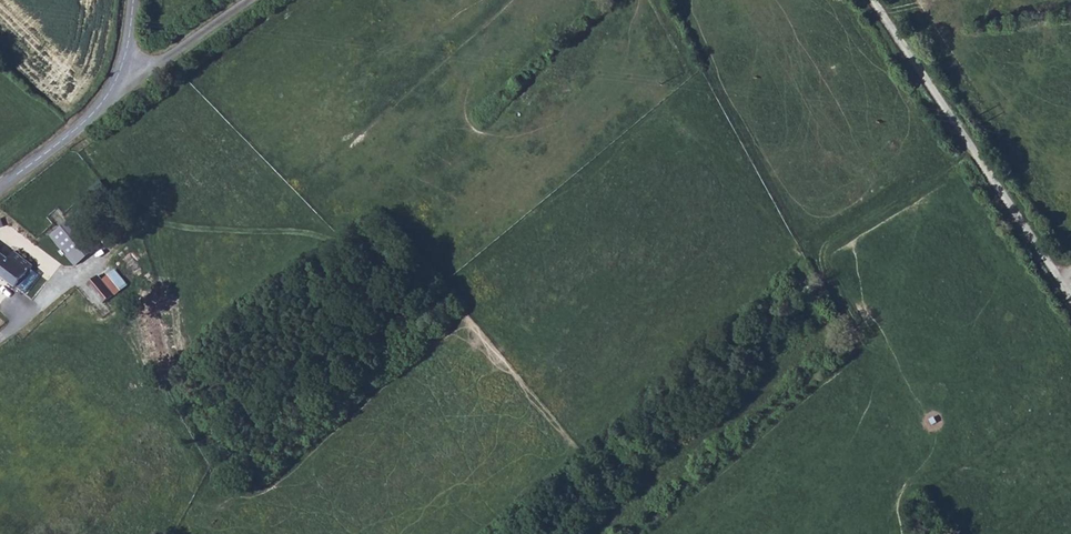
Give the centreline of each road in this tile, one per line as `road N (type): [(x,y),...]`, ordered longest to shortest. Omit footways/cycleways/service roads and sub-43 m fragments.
road 1 (track): [(1070,289),(876,0)]
road 2 (unclassified): [(0,182),(90,119),(121,74)]
road 3 (unclassified): [(121,74),(149,66),(248,0)]

